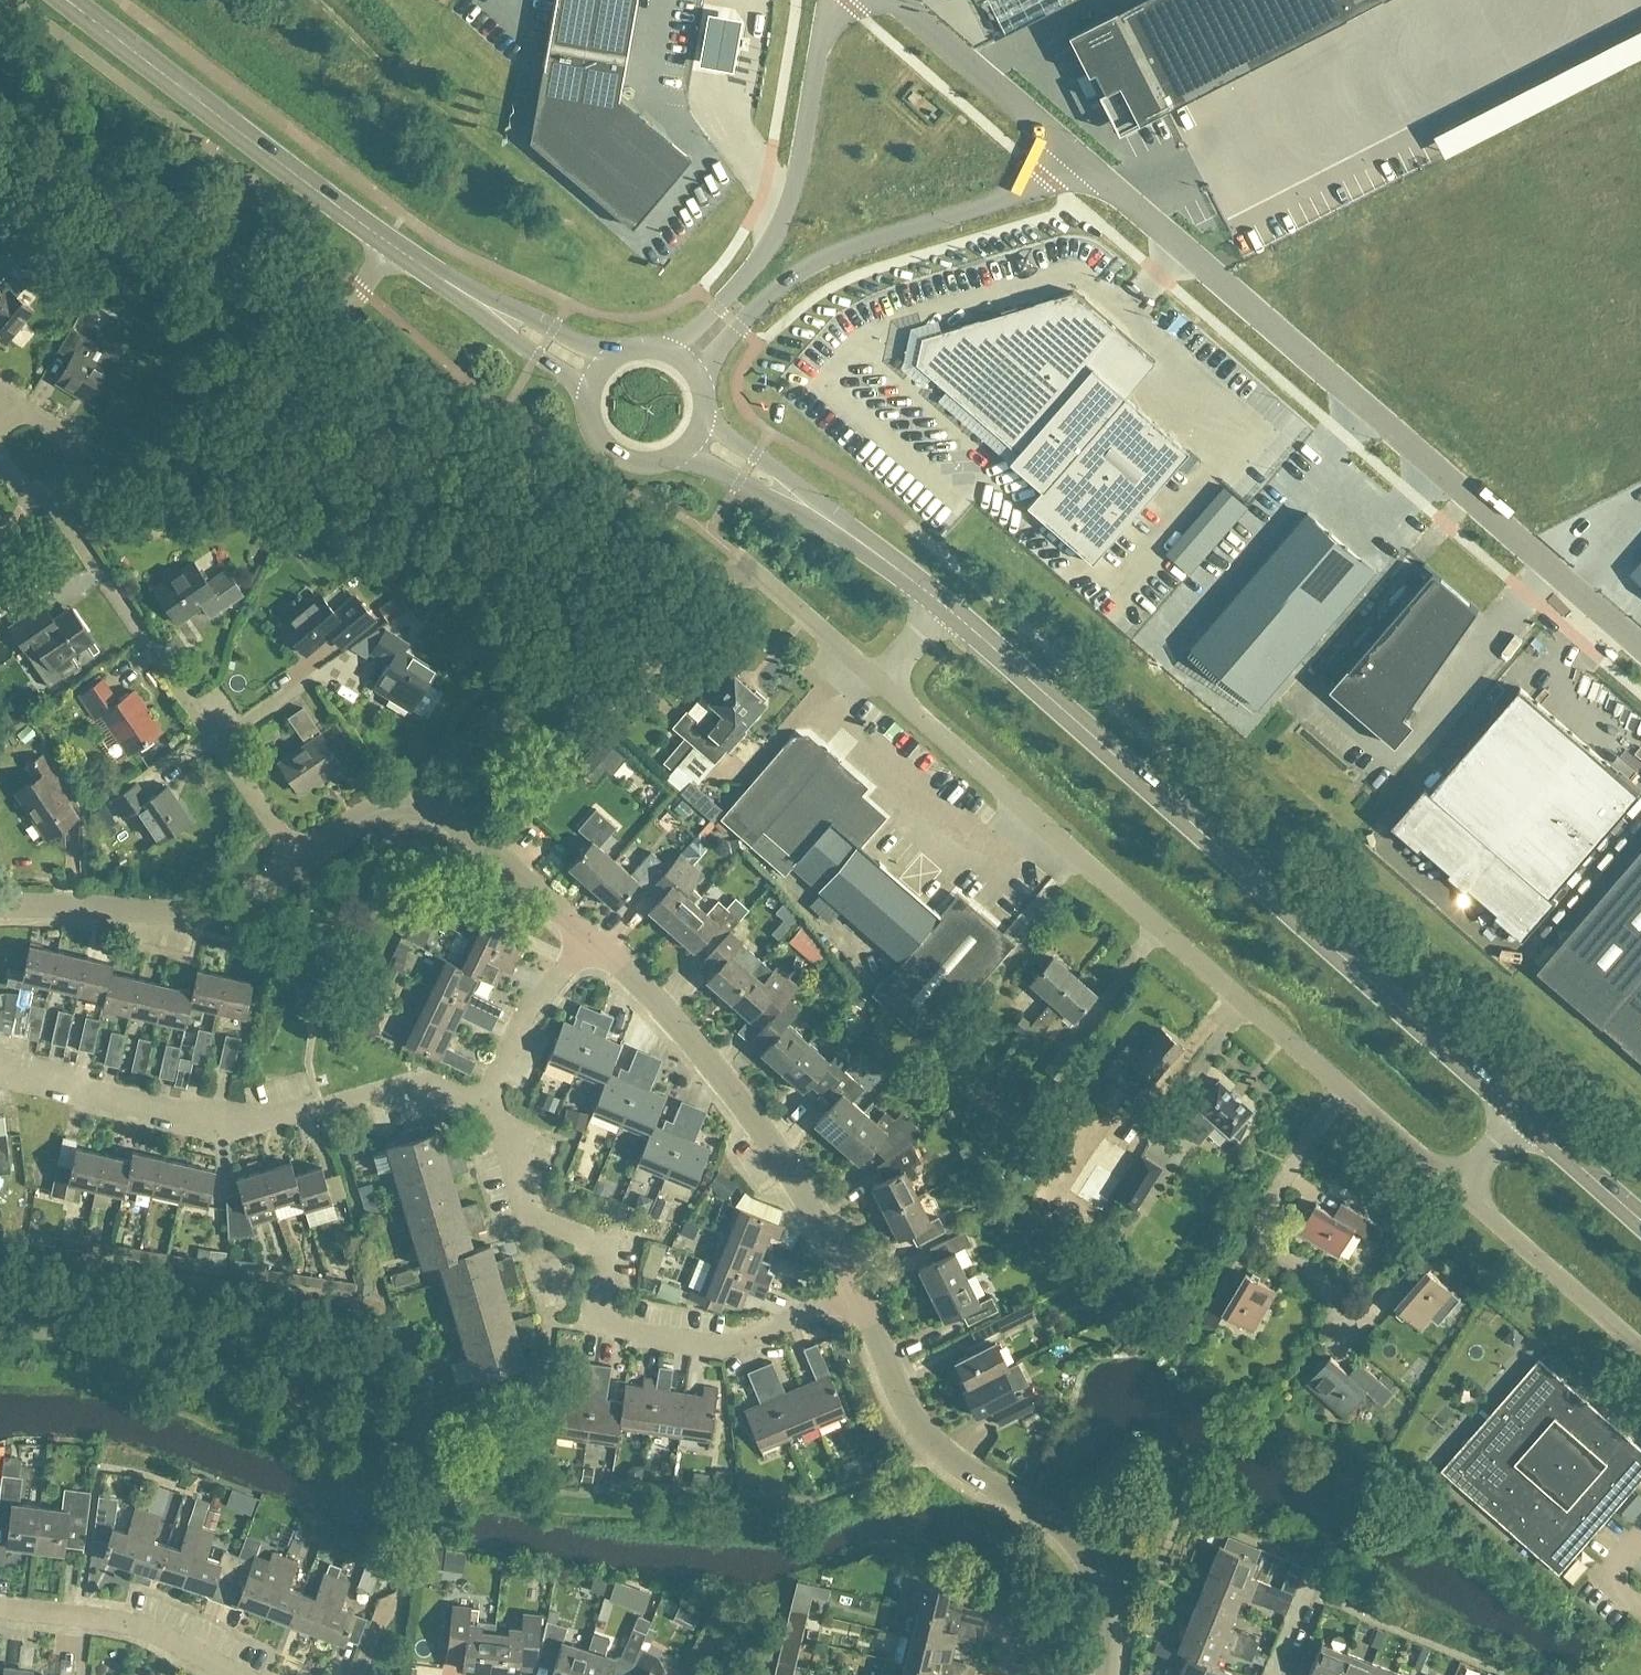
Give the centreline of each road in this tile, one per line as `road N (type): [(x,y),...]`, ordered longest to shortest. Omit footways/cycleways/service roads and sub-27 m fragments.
road 1 (primary): [(941,606),(1519,1119)]
road 2 (unclassified): [(1640,649),(1067,153)]
road 3 (residential): [(1347,1095),(875,684)]
road 4 (residential): [(853,1298),(721,1352),(607,1335),(592,1320),(608,1262),(604,1243),(530,1220),(478,1102)]
road 5 (residential): [(478,1102),(416,1083),(236,1125),(49,1082),(0,1079)]
road 6 (residential): [(853,1298),(932,1444),(1071,1538),(1097,1578),(1109,1625),(1107,1674)]
road 7 (residential): [(393,247),(341,307),(312,305),(0,145)]
road 8 (residential): [(591,941),(672,1016),(758,1124),(828,1239),(853,1298)]
road 9 (unclassified): [(694,377),(803,269),(1018,194),(1067,153)]
road 10 (primary): [(393,247),(64,0)]
road 11 (unclassified): [(840,0),(821,46),(802,155),(772,236),(674,359)]
road 12 (residential): [(300,864),(369,818),(399,810),(445,822),(591,941)]
road 13 (residential): [(0,911),(186,914),(236,905),(300,864)]
road 14 (residential): [(1342,1337),(1352,1322),(1346,1303),(1267,1236),(1268,1216),(1296,1161),(1347,1095)]
road 15 (residential): [(218,742),(45,497)]
road 16 (residential): [(0,1610),(124,1627),(237,1674)]
road 17 (residential): [(1640,1352),(1458,1190)]
road 18 (unclassified): [(1067,153),(887,0)]
road 19 (residential): [(478,1102),(591,941)]
road 20 (residential): [(875,684),(745,564)]
road 21 (primary): [(1519,1119),(1640,1226)]
road 22 (primary): [(821,515),(780,472),(702,418)]
road 23 (primary): [(680,455),(821,515)]
road 24 (primary): [(821,515),(941,606)]
road 25 (residential): [(300,864),(218,742)]
road 26 (primary): [(611,361),(530,318),(478,302)]
road 27 (residential): [(1458,1190),(1347,1095)]
road 28 (primary): [(478,302),(515,342),(588,396)]
road 29 (primary): [(588,396),(591,431),(613,458),(647,467),(680,455)]
road 30 (residential): [(0,431),(31,415),(67,434),(74,459),(54,491)]

